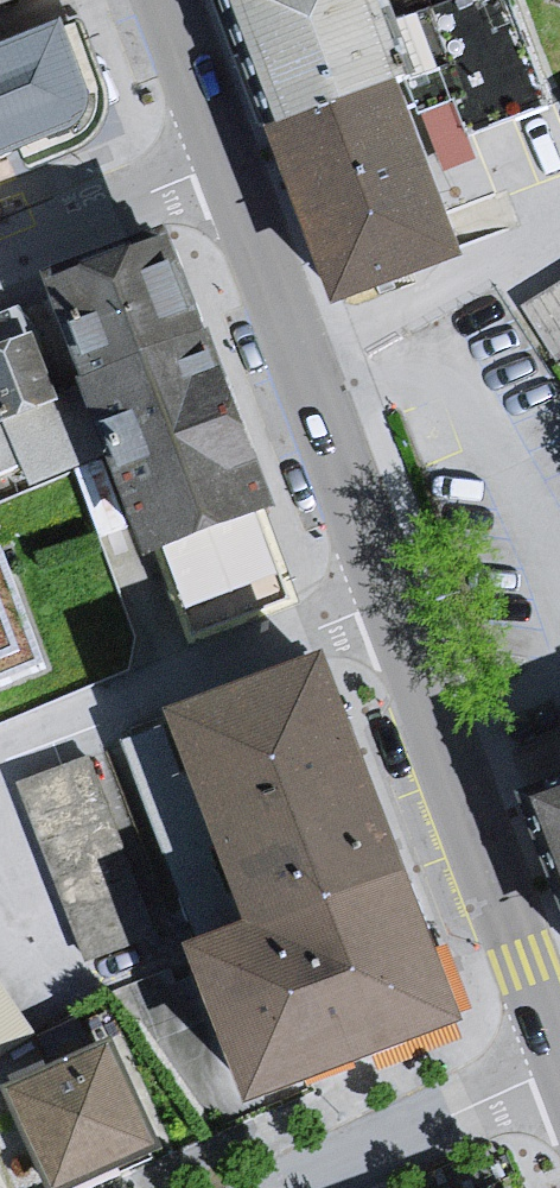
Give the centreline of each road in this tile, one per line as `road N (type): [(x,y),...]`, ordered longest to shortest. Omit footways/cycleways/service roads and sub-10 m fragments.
road 1 (tertiary): [(559,1057),(386,603)]
road 2 (tertiary): [(386,603),(225,164)]
road 3 (residential): [(0,742),(386,603)]
road 4 (residential): [(559,1067),(297,1187)]
road 5 (residential): [(0,255),(225,164)]
road 6 (tertiary): [(225,164),(163,0)]

